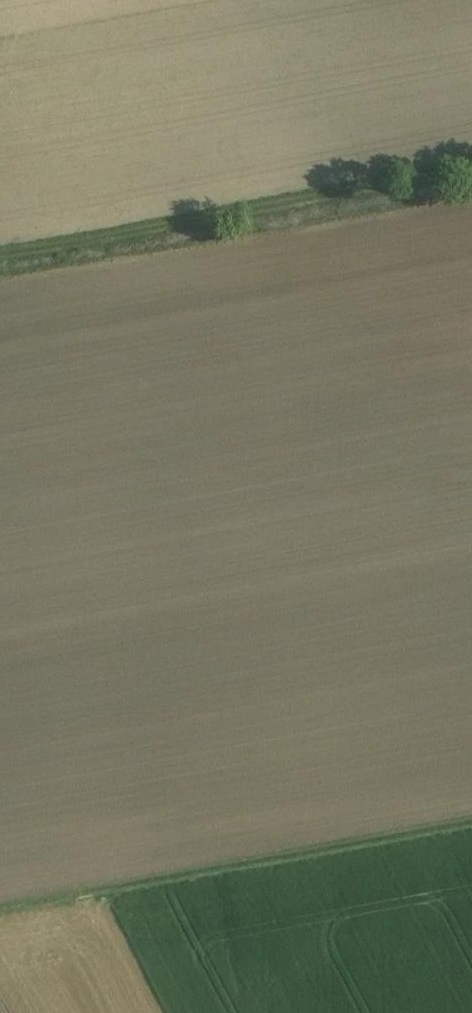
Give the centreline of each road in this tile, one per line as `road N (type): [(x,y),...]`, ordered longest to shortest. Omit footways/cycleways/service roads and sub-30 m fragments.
road 1 (track): [(0,905),(471,815)]
road 2 (track): [(0,258),(471,168)]

